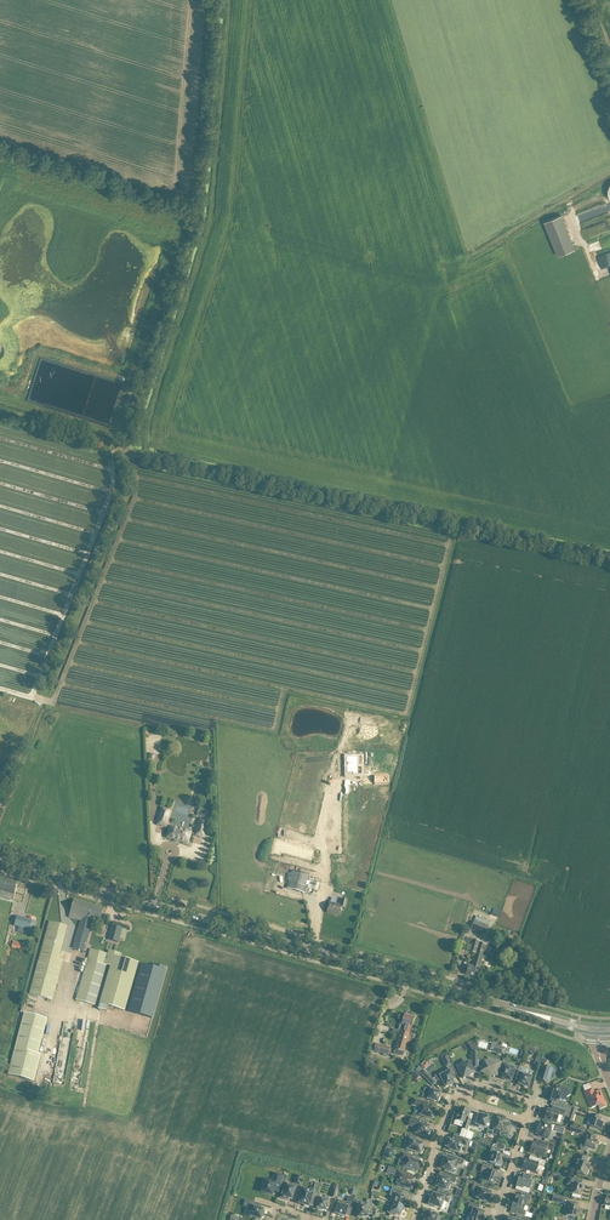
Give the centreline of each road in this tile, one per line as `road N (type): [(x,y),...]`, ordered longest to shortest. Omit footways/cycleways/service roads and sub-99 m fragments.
road 1 (track): [(609,555),(117,447),(0,409)]
road 2 (secondary): [(313,950),(0,860)]
road 3 (secondary): [(516,1008),(313,950)]
road 4 (residential): [(334,785),(313,950)]
road 5 (residential): [(467,1092),(451,1099),(413,1219)]

